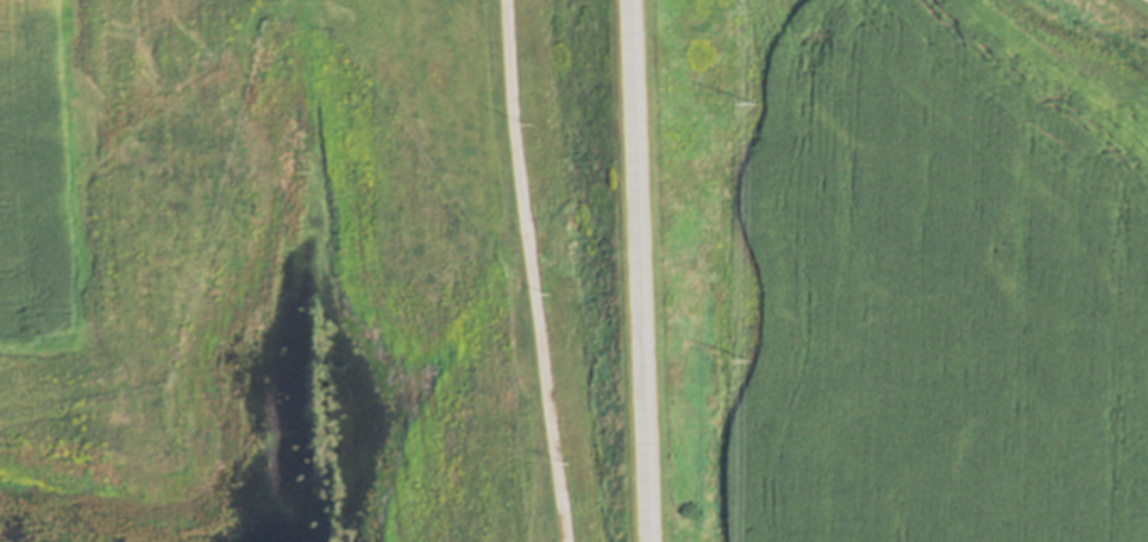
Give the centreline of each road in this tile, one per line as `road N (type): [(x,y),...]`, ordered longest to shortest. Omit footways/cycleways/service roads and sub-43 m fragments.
road 1 (track): [(564,541),(508,94),(507,0)]
road 2 (residential): [(651,541),(639,0)]

